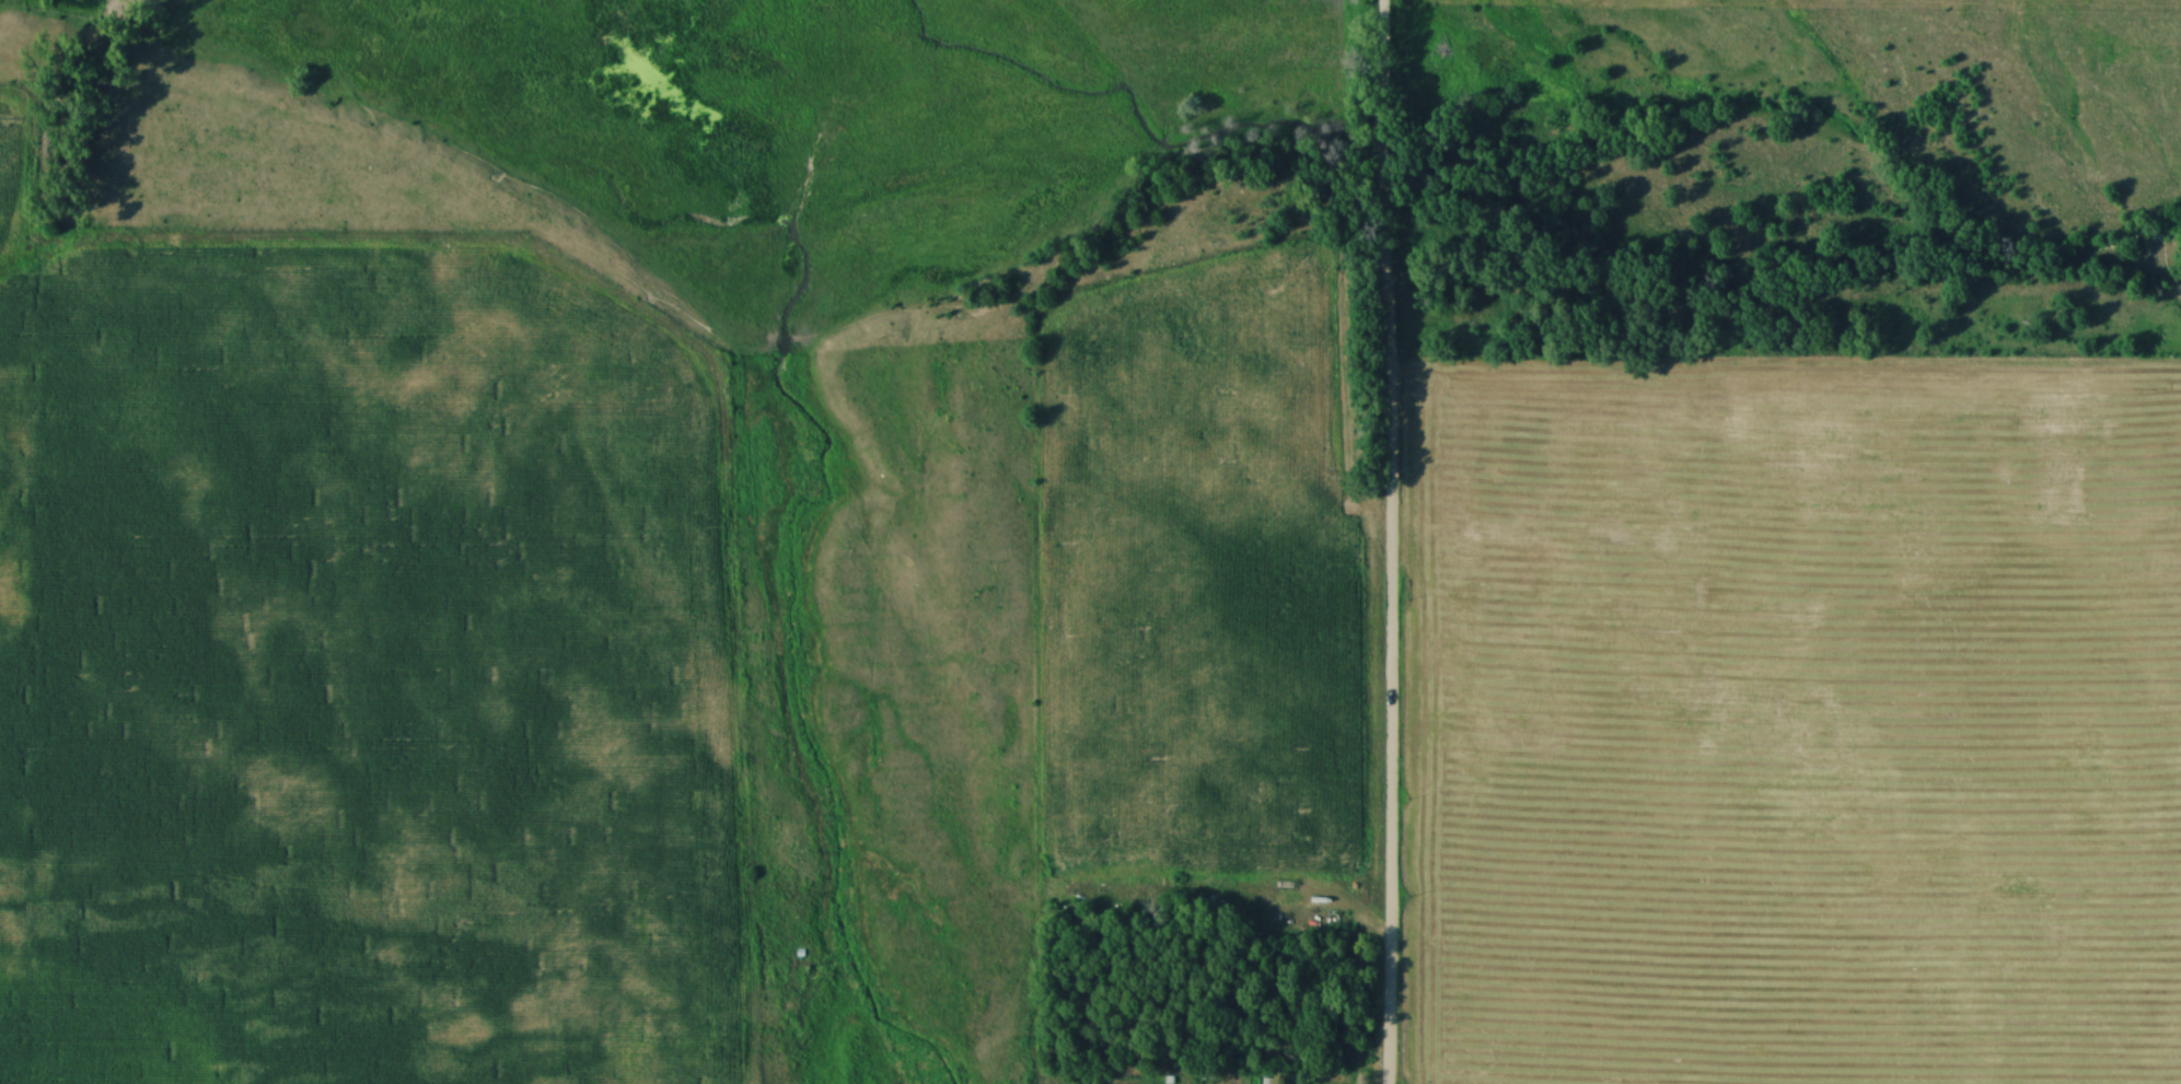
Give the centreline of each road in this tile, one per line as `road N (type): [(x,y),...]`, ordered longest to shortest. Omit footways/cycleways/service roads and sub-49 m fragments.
road 1 (residential): [(1385,1083),(1379,0)]

